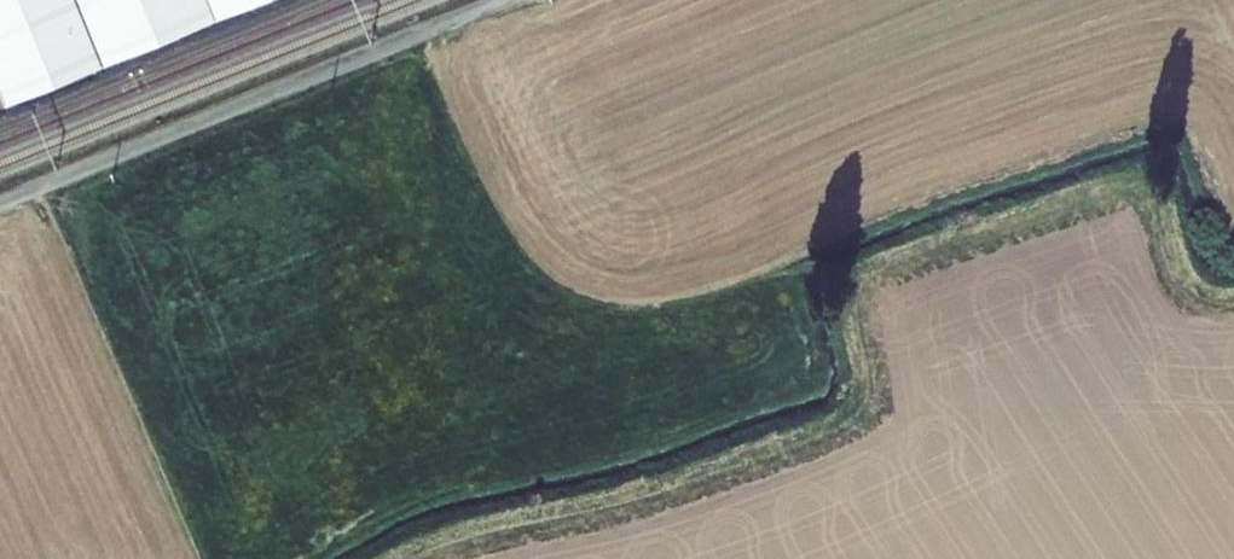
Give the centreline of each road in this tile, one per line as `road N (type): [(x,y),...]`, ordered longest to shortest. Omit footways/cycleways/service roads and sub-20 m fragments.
road 1 (unclassified): [(0,200),(497,0)]

